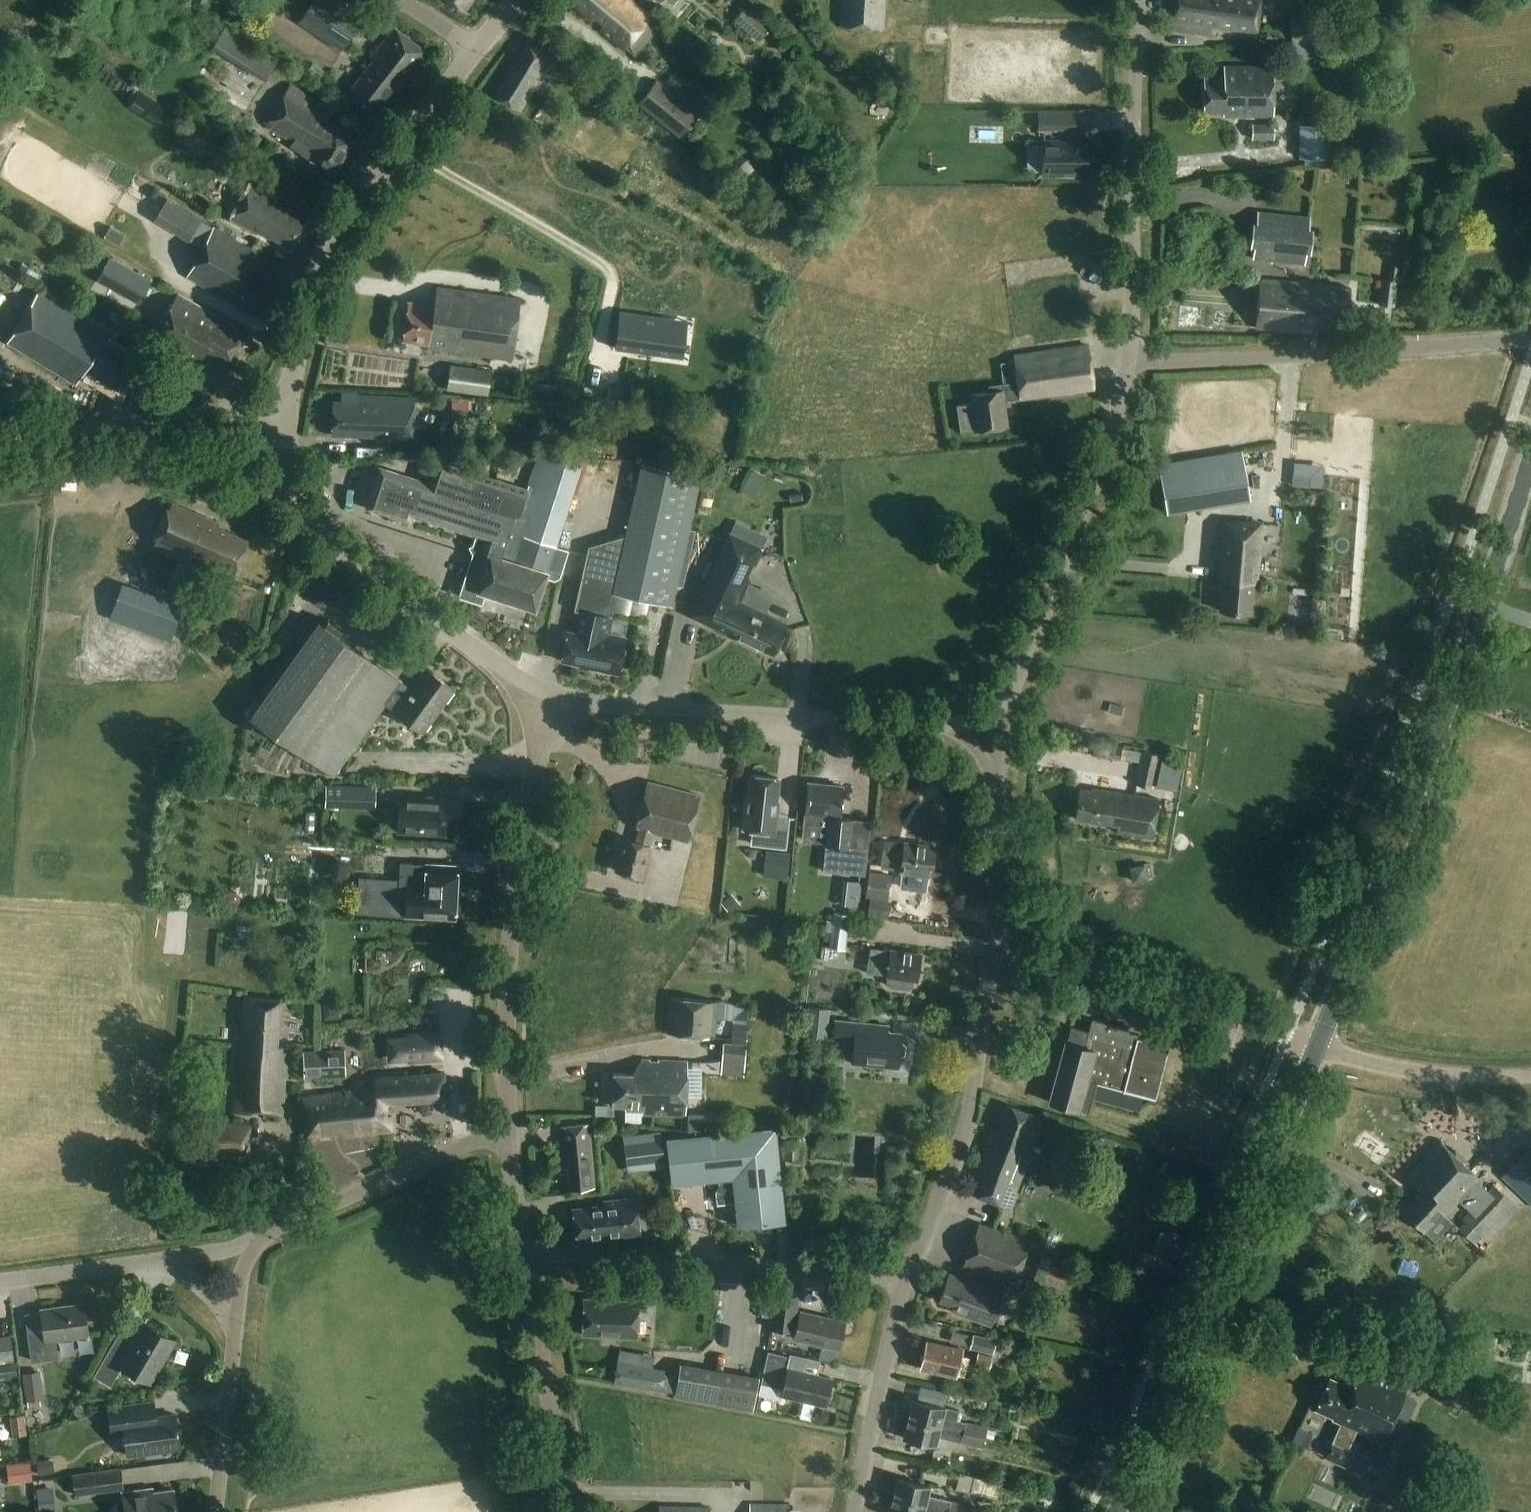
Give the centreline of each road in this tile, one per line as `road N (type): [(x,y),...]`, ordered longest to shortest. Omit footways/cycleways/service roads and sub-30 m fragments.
road 1 (primary): [(1316,1050),(1530,449)]
road 2 (primary): [(1117,1511),(1316,1050)]
road 3 (unclassified): [(991,730),(586,704),(547,695)]
road 4 (tertiary): [(506,1127),(507,985),(547,695)]
road 5 (tertiary): [(288,417),(321,273),(349,211),(477,48)]
road 6 (residential): [(1125,368),(1530,341)]
road 7 (tertiary): [(547,695),(313,526),(297,497),(288,417)]
road 8 (residential): [(991,730),(1017,686),(1109,444),(1125,368)]
road 9 (residential): [(905,1279),(523,1253)]
road 10 (residential): [(1125,368),(1132,328),(1134,0)]
road 11 (residential): [(905,1279),(971,1116),(995,942)]
road 12 (unclassified): [(1316,1050),(995,942)]
road 13 (tertiary): [(0,444),(241,412),(288,417)]
road 14 (unclassified): [(258,1243),(506,1127)]
road 15 (tertiary): [(573,1511),(523,1253)]
road 16 (residential): [(852,1511),(905,1279)]
road 17 (unclassified): [(1530,1077),(1422,1073),(1316,1050)]
road 18 (unclassified): [(995,942),(998,774),(991,730)]
road 19 (unclassified): [(216,1511),(237,1322)]
road 20 (residential): [(0,1284),(167,1261)]
road 21 (tertiary): [(523,1253),(506,1127)]

